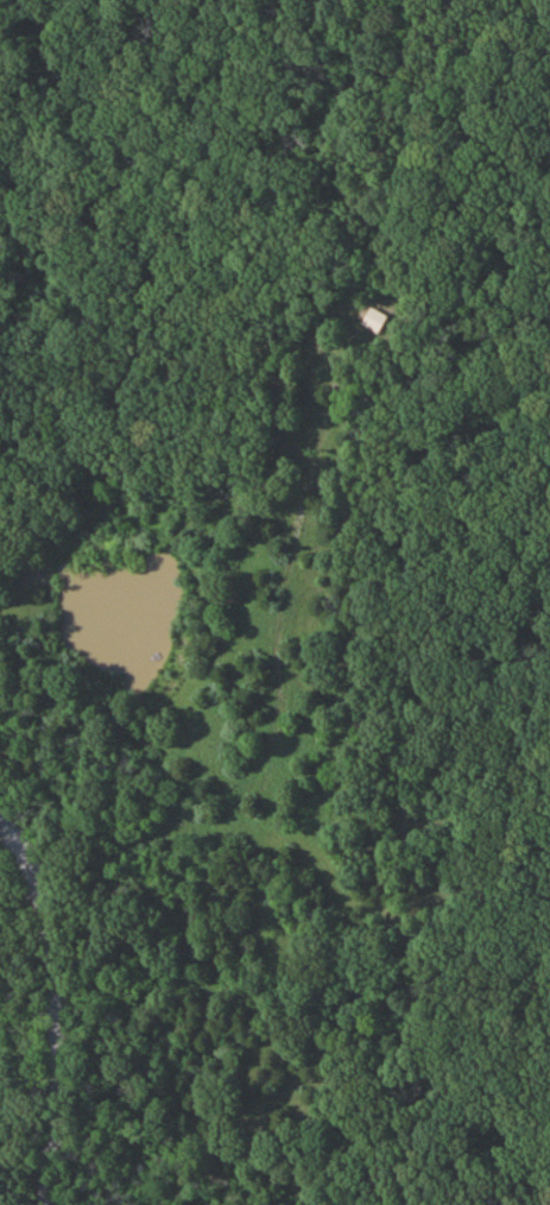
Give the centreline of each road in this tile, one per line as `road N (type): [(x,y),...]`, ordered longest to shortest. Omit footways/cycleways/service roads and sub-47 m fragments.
road 1 (residential): [(0,1185),(13,1148),(13,827),(0,799)]

